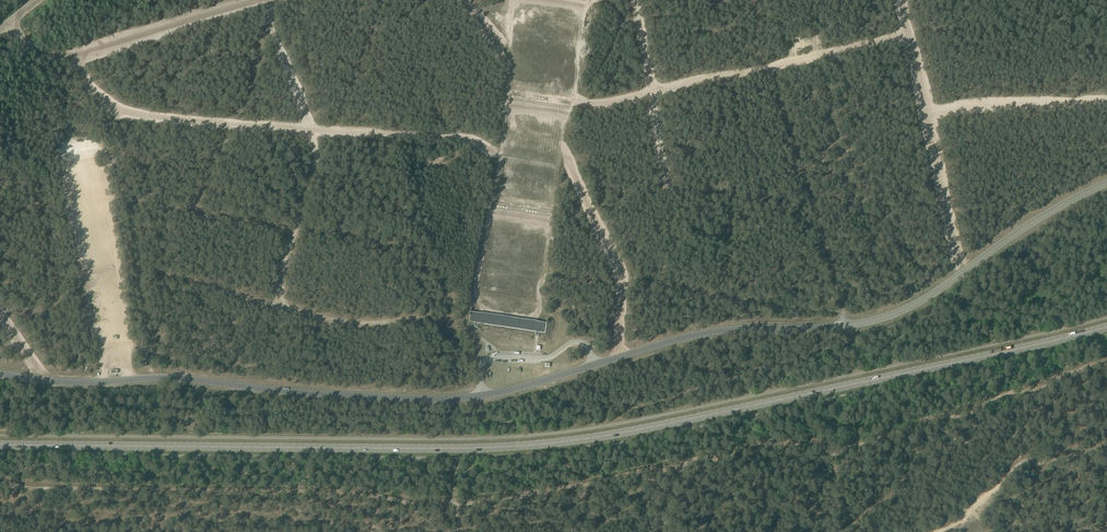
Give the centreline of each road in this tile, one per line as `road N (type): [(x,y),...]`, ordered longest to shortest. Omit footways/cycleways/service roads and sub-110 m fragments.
road 1 (track): [(1106,359),(838,456),(787,437),(505,501),(0,482)]
road 2 (primary): [(0,445),(525,445),(637,430),(1106,327)]
road 3 (track): [(267,0),(316,155),(281,307),(363,324),(418,318),(444,324)]
road 4 (track): [(75,56),(101,99),(133,115),(457,139),(498,154)]
road 5 (track): [(906,37),(618,102),(576,101)]
road 6 (track): [(898,0),(960,275)]
road 7 (track): [(9,22),(40,54),(75,56),(258,0)]
road 8 (track): [(847,324),(765,70)]
road 9 (track): [(938,531),(1026,462),(1065,459),(1106,435)]
road 10 (track): [(668,184),(635,0)]
road 11 (track): [(923,114),(1106,100)]

